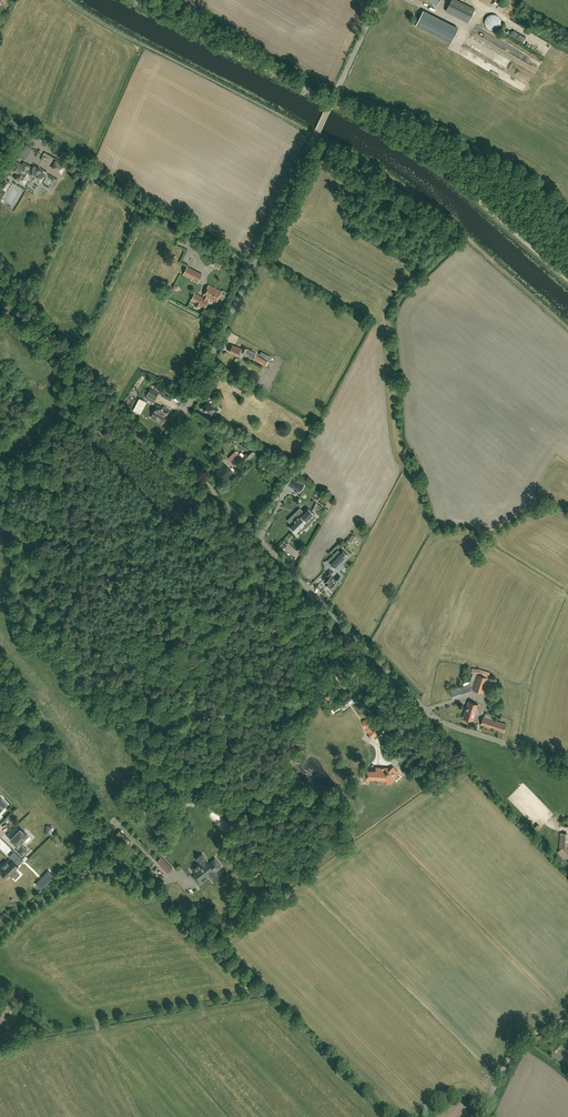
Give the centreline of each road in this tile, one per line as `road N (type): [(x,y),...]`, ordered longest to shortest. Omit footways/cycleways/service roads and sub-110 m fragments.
road 1 (unclassified): [(567,762),(438,720),(173,449),(254,268)]
road 2 (track): [(567,281),(414,144),(332,102)]
road 3 (unclassified): [(254,268),(380,0)]
road 4 (residential): [(254,268),(0,117)]
road 5 (track): [(135,0),(332,102)]
road 6 (unclassified): [(480,1116),(520,1044),(567,1018)]

